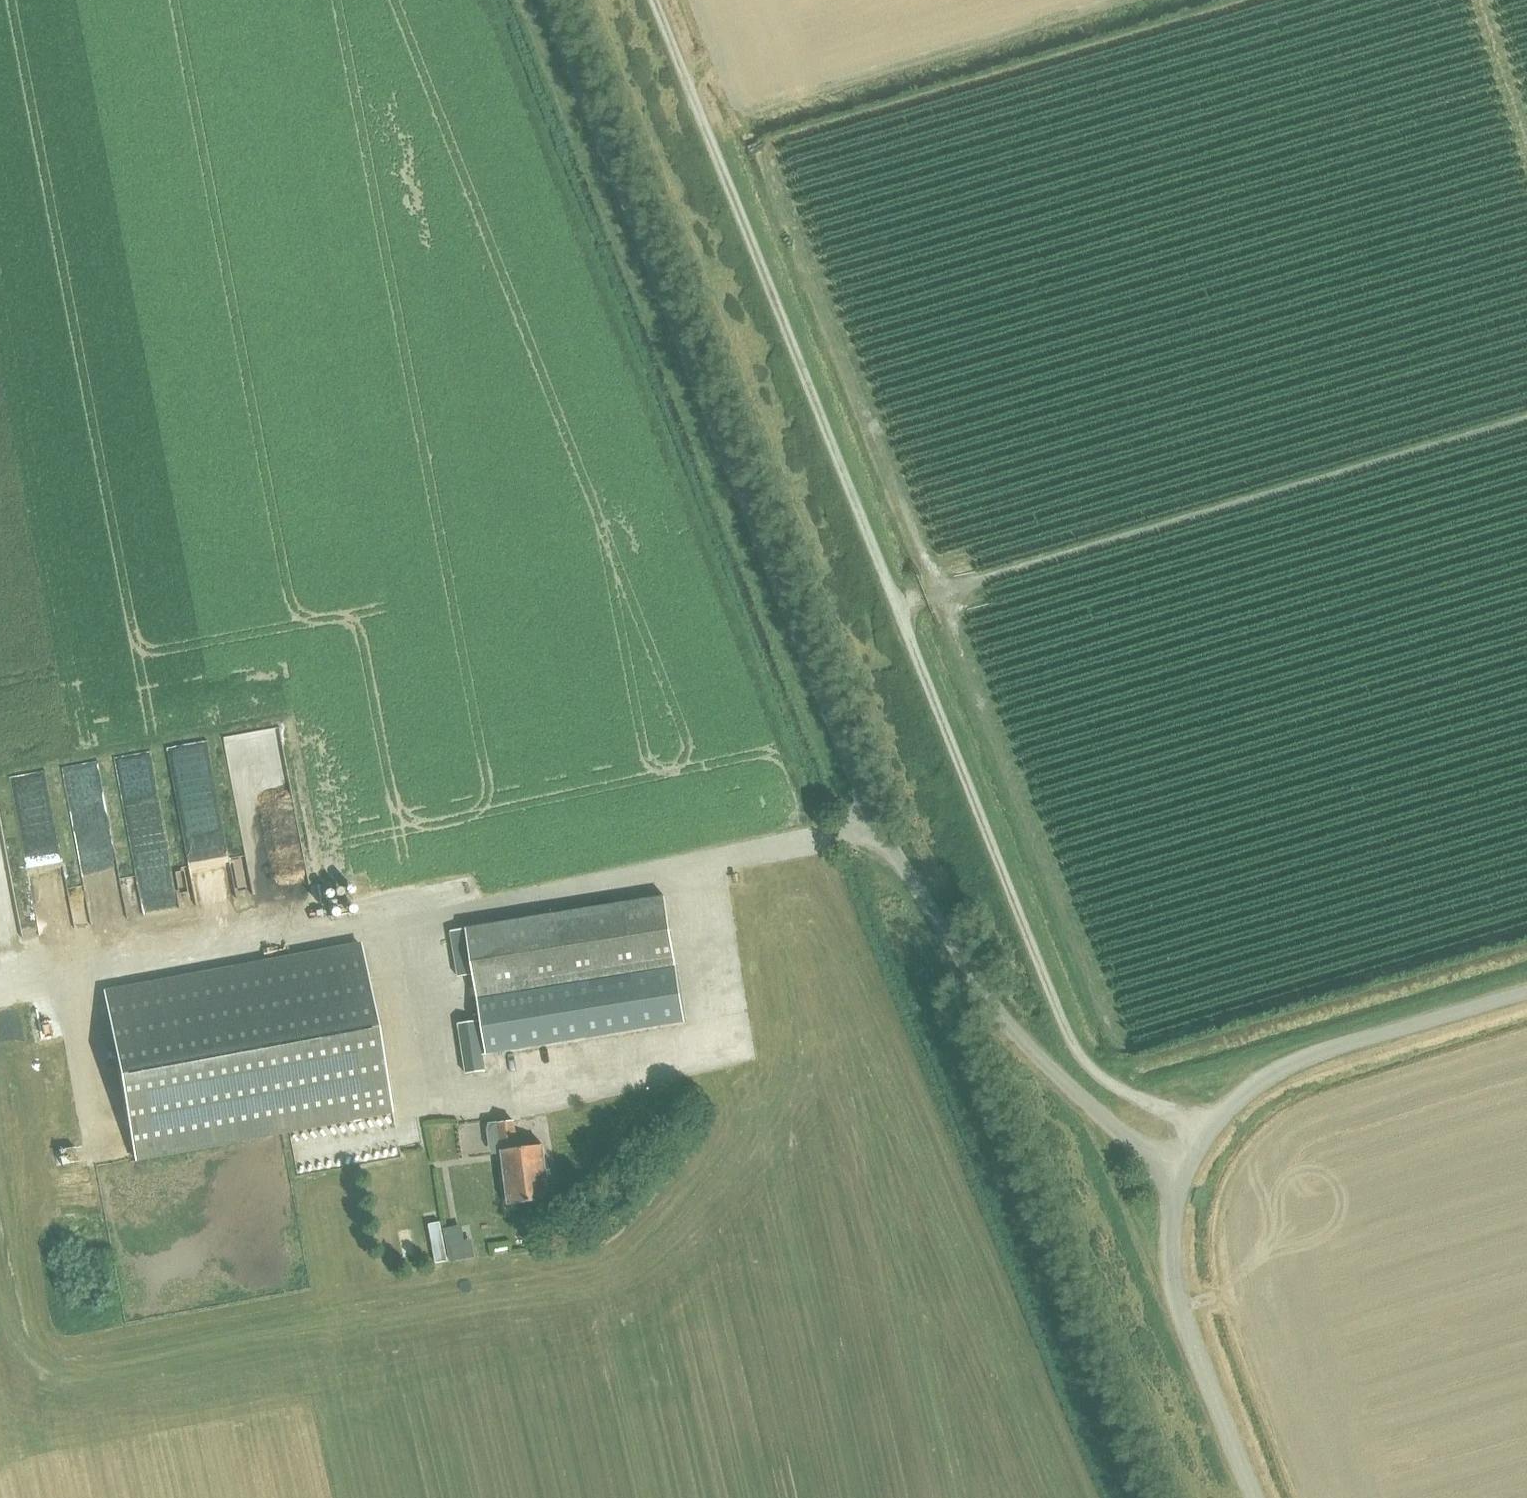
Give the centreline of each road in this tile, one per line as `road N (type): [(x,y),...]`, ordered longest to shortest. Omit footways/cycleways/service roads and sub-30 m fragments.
road 1 (unclassified): [(547,0),(876,829),(997,1018),(1092,1107),(1187,1172)]
road 2 (track): [(1187,1172),(1171,1122),(1083,1055),(1042,975),(659,0)]
road 3 (unclassified): [(1187,1172),(1220,1116),(1290,1065),(1526,990)]
road 4 (unclassified): [(1253,1497),(1179,1311),(1172,1237),(1187,1172)]

